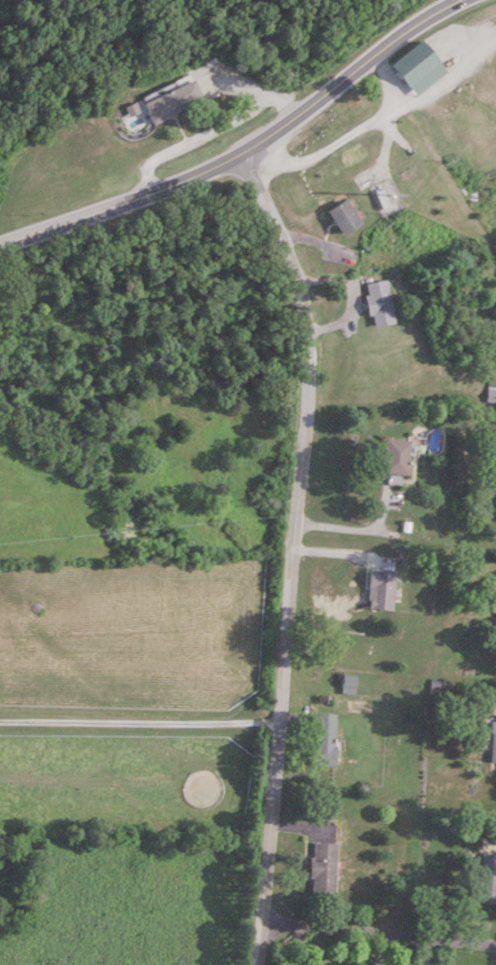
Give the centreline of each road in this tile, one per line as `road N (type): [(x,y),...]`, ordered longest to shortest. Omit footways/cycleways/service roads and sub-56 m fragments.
road 1 (tertiary): [(257,964),(308,317),(296,262),(242,153)]
road 2 (primary): [(0,244),(242,153),(400,33),(458,0)]
road 3 (residential): [(262,918),(495,945)]

